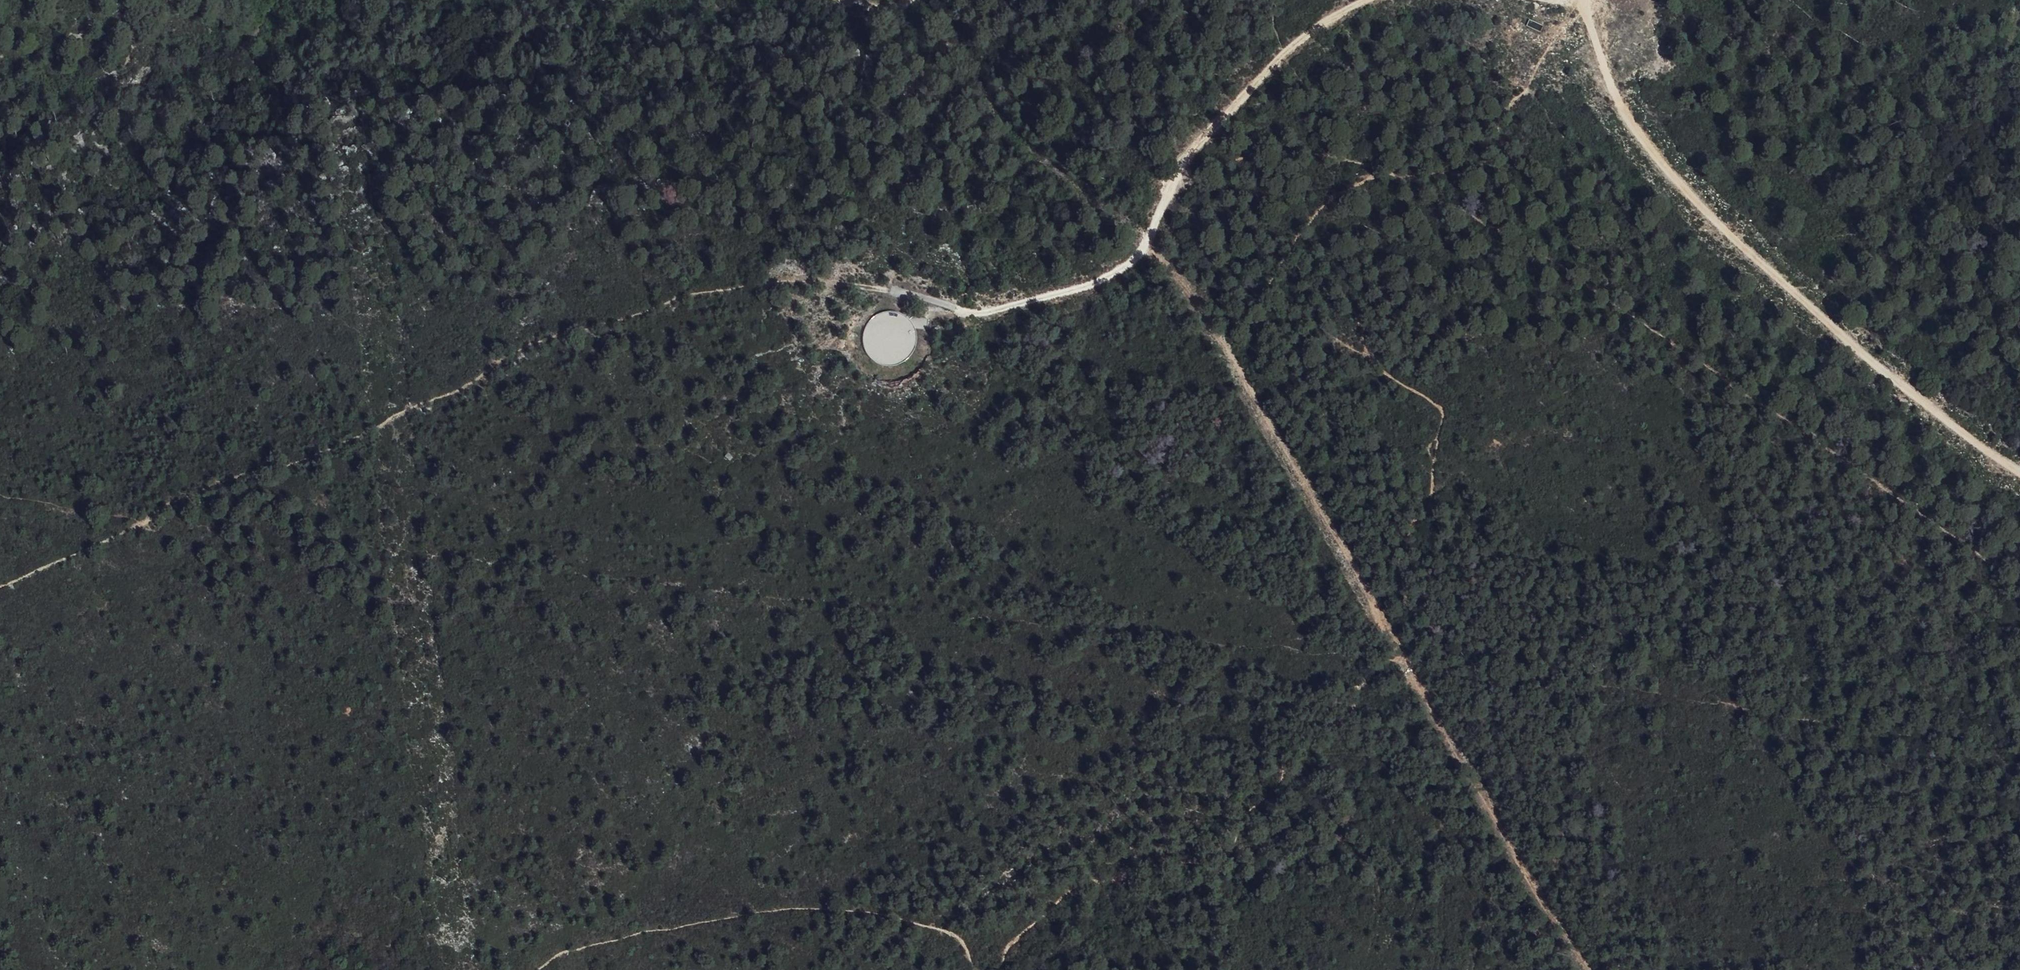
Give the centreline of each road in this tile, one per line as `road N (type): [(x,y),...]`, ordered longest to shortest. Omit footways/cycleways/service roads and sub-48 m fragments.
road 1 (track): [(1595,969),(1152,223)]
road 2 (track): [(1368,0),(1305,39),(1203,132),(1140,255),(1084,288),(967,312),(813,274)]
road 3 (track): [(2019,472),(1850,343),(1662,164),(1619,104),(1581,0)]

